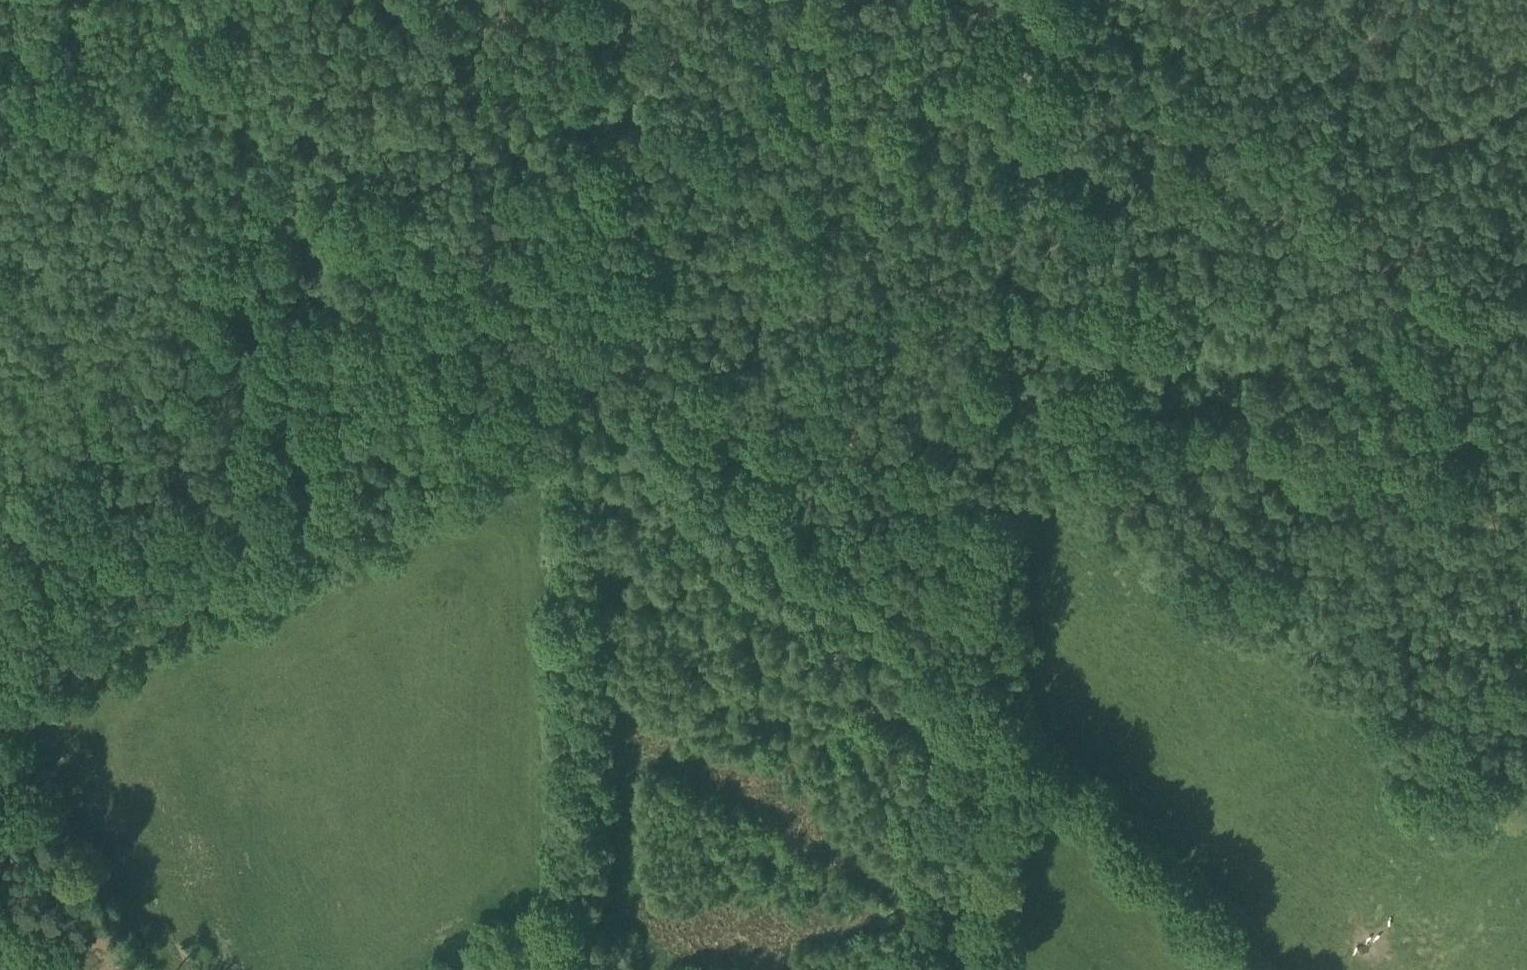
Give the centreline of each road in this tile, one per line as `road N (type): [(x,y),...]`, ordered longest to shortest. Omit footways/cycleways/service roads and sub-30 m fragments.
road 1 (track): [(990,704),(1030,0)]
road 2 (track): [(938,969),(976,879),(990,704)]

